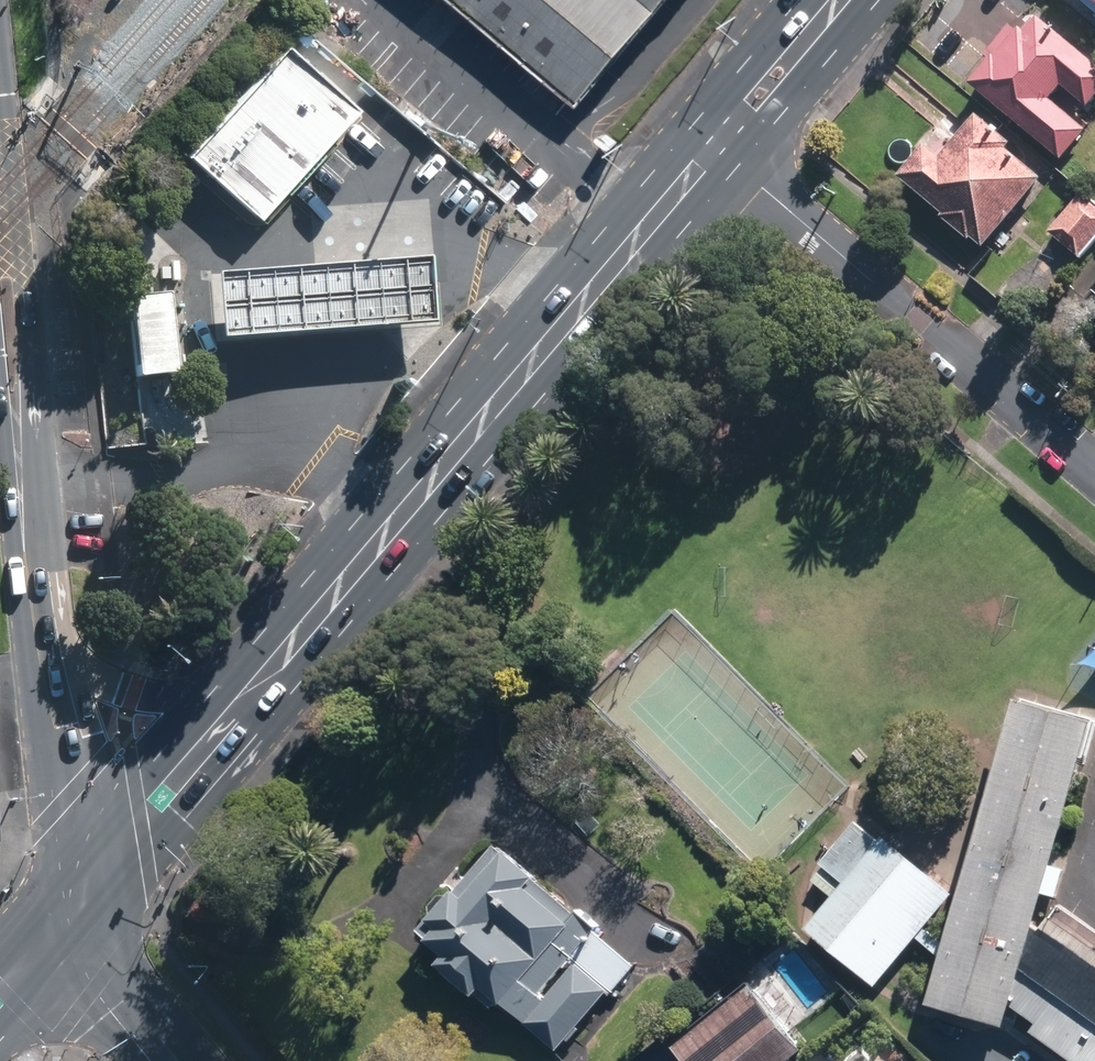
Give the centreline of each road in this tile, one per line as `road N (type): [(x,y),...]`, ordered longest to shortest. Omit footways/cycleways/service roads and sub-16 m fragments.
road 1 (secondary): [(713,151),(259,686)]
road 2 (residential): [(1094,470),(713,151)]
road 3 (secondary): [(0,223),(45,635)]
road 4 (secondary): [(259,686),(89,890)]
road 5 (secondary): [(45,635),(89,890)]
road 6 (secondary): [(45,635),(106,675),(158,691),(259,686)]
road 7 (secondary): [(841,0),(713,151)]
road 8 (secondary): [(89,890),(125,996),(178,1060)]
road 9 (secondary): [(89,890),(0,992)]

